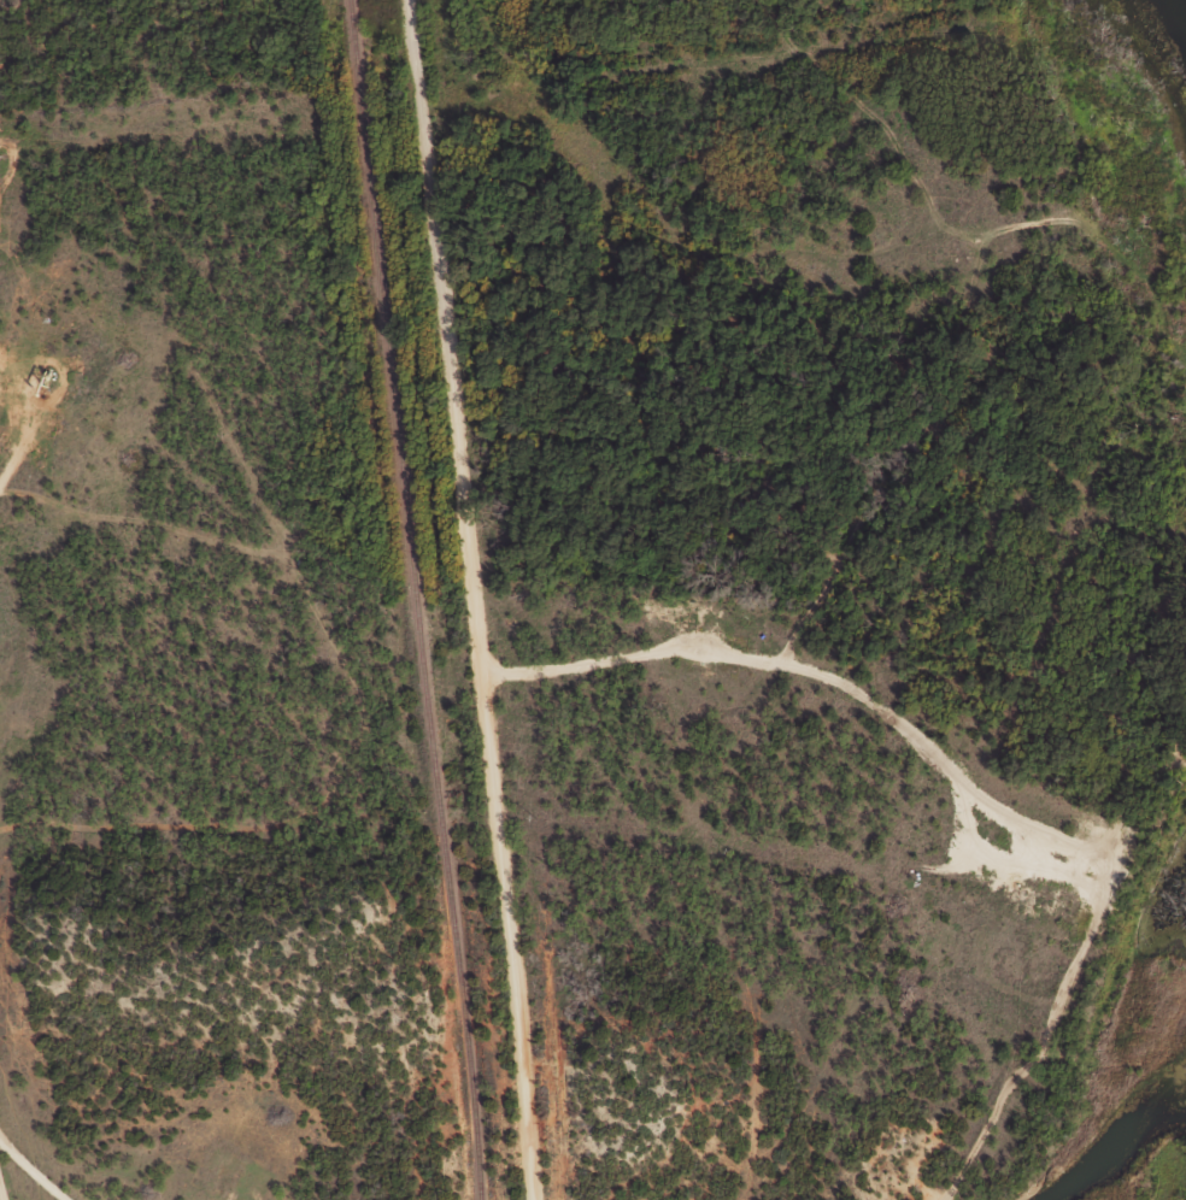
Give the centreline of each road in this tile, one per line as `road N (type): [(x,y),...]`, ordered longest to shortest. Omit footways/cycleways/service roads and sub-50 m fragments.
road 1 (residential): [(528,1199),(526,1151),(507,1096),(477,682),(453,590),(395,0)]
road 2 (residential): [(732,0),(762,18),(902,207),(908,281),(890,420),(841,548),(786,608),(695,643),(477,682)]
road 3 (residential): [(936,1199),(1005,1076),(1050,1031),(1108,894),(1082,853),(962,781),(906,728),(823,673),(695,643)]

